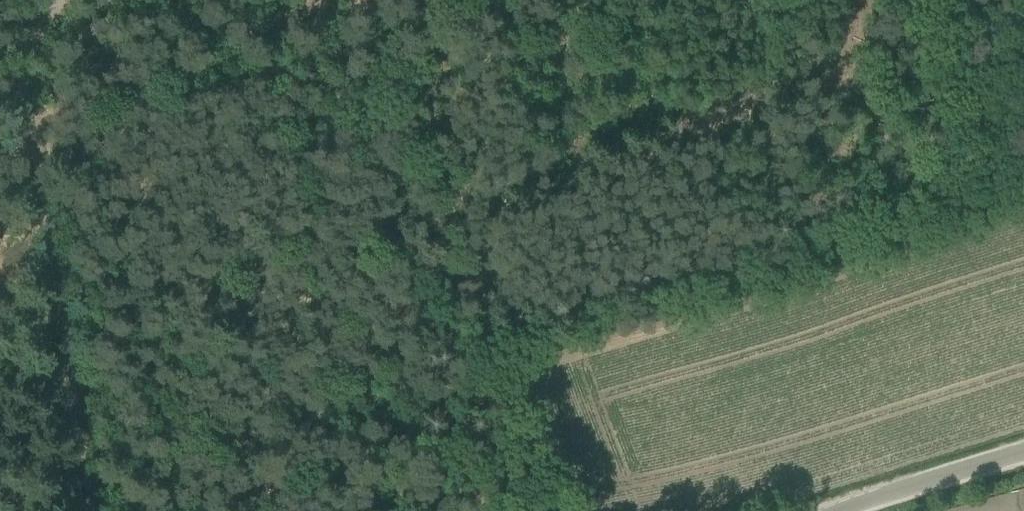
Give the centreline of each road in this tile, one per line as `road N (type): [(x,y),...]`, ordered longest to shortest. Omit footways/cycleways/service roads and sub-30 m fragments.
road 1 (track): [(94,510),(22,50)]
road 2 (unclassified): [(838,510),(1023,453)]

